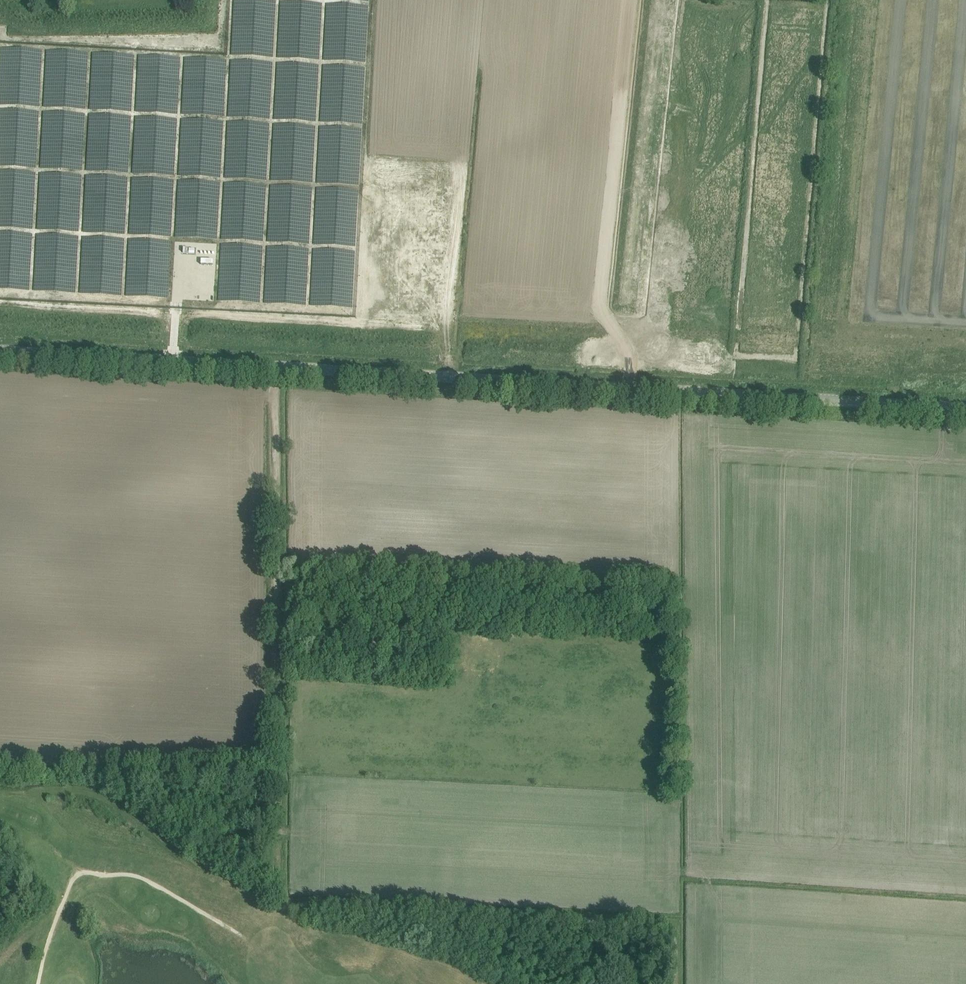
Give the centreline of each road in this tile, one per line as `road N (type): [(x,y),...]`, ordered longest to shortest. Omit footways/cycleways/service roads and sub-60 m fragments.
road 1 (unclassified): [(965,405),(0,350)]
road 2 (track): [(279,366),(281,892)]

